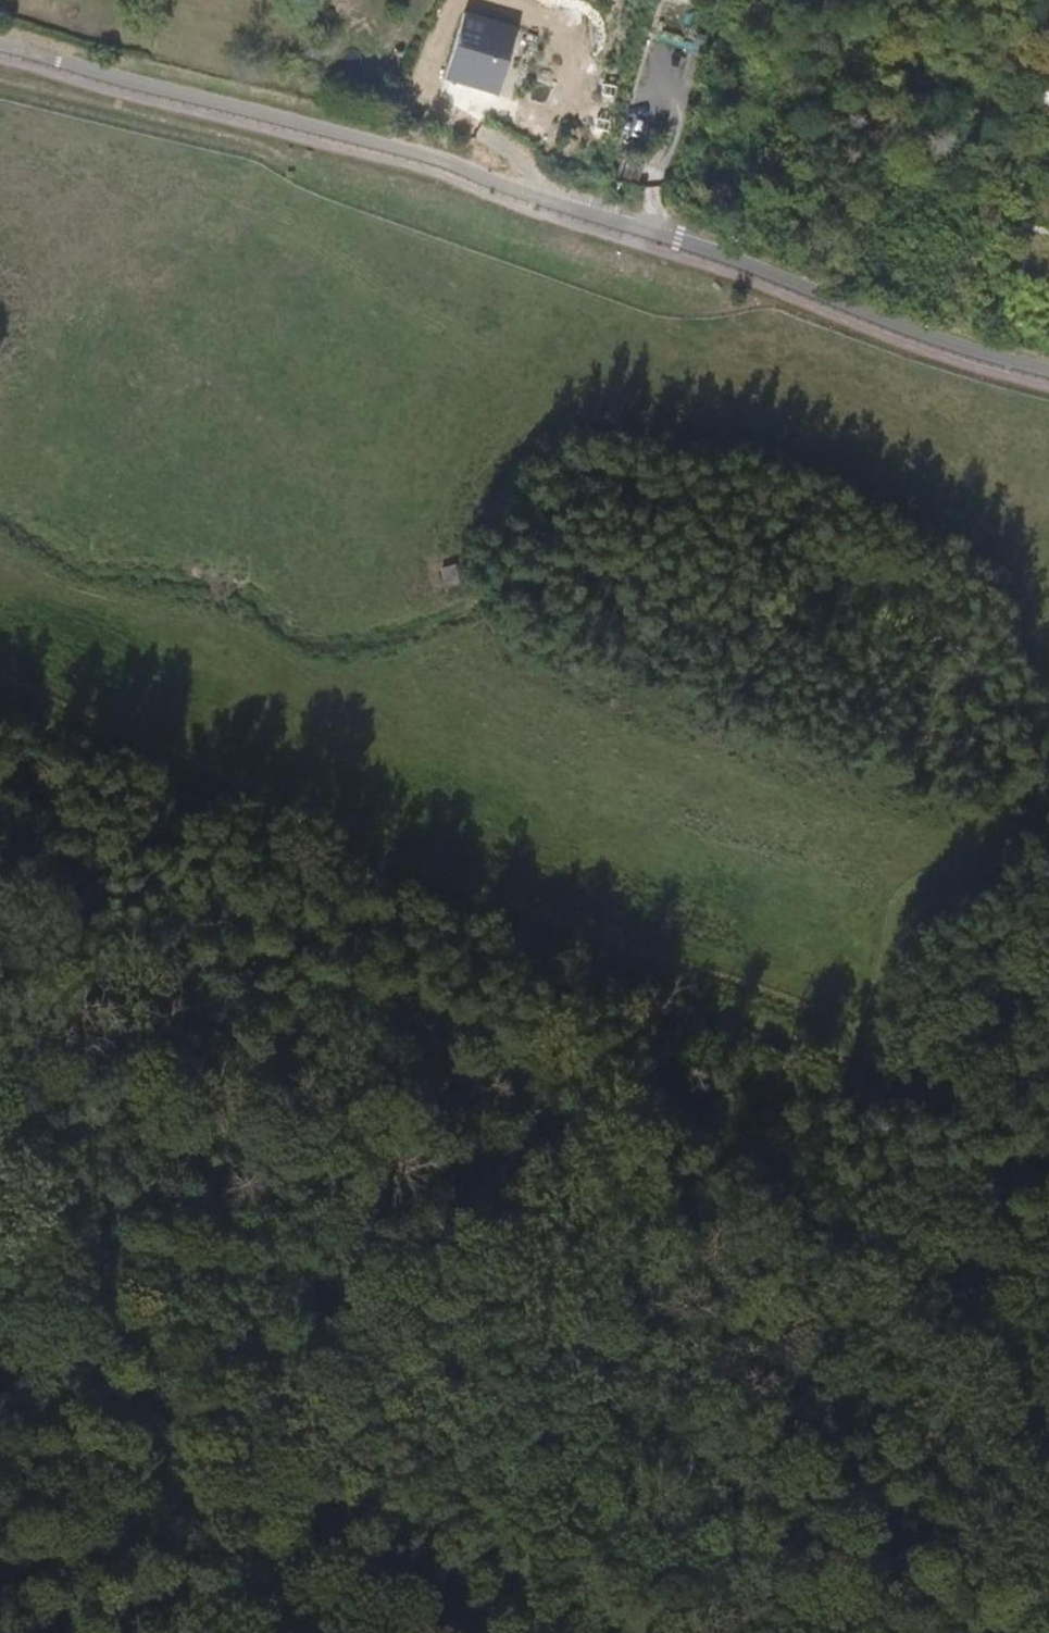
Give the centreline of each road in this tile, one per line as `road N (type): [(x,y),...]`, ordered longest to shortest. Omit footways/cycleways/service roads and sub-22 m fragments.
road 1 (track): [(1048,1238),(1004,1206),(938,1113),(863,1070),(517,940),(0,706)]
road 2 (unclassified): [(1048,368),(961,347),(405,148),(0,45)]

